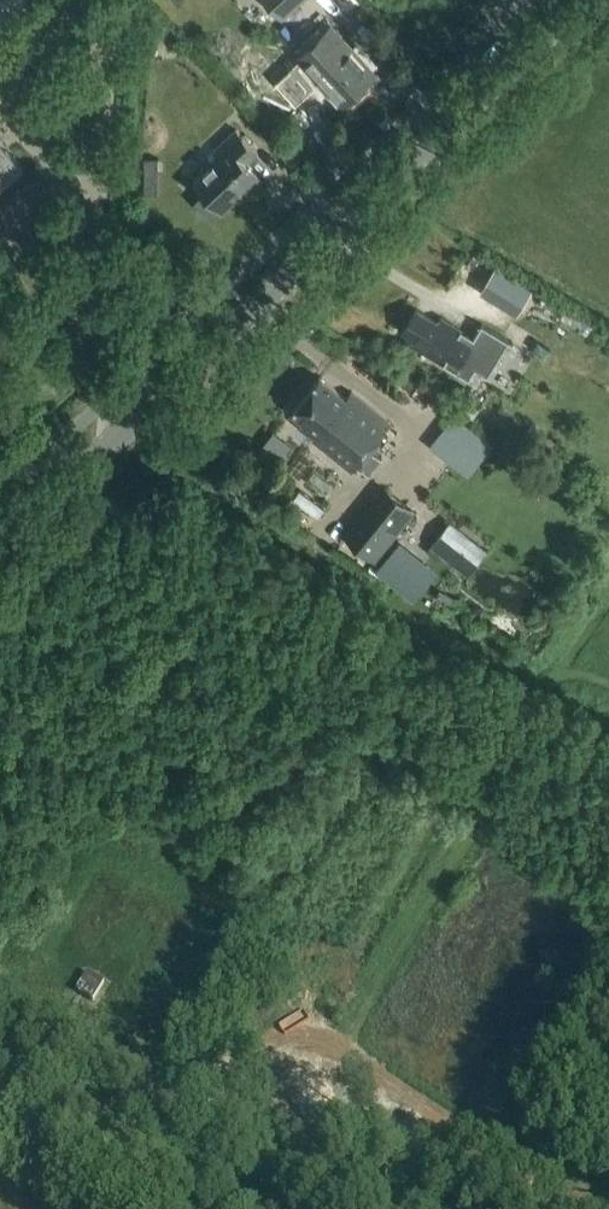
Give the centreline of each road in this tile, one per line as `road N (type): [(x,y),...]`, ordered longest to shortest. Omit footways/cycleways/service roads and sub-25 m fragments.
road 1 (tertiary): [(0,550),(587,0)]
road 2 (track): [(544,698),(147,461),(122,436)]
road 3 (unclassified): [(0,1055),(249,1208)]

